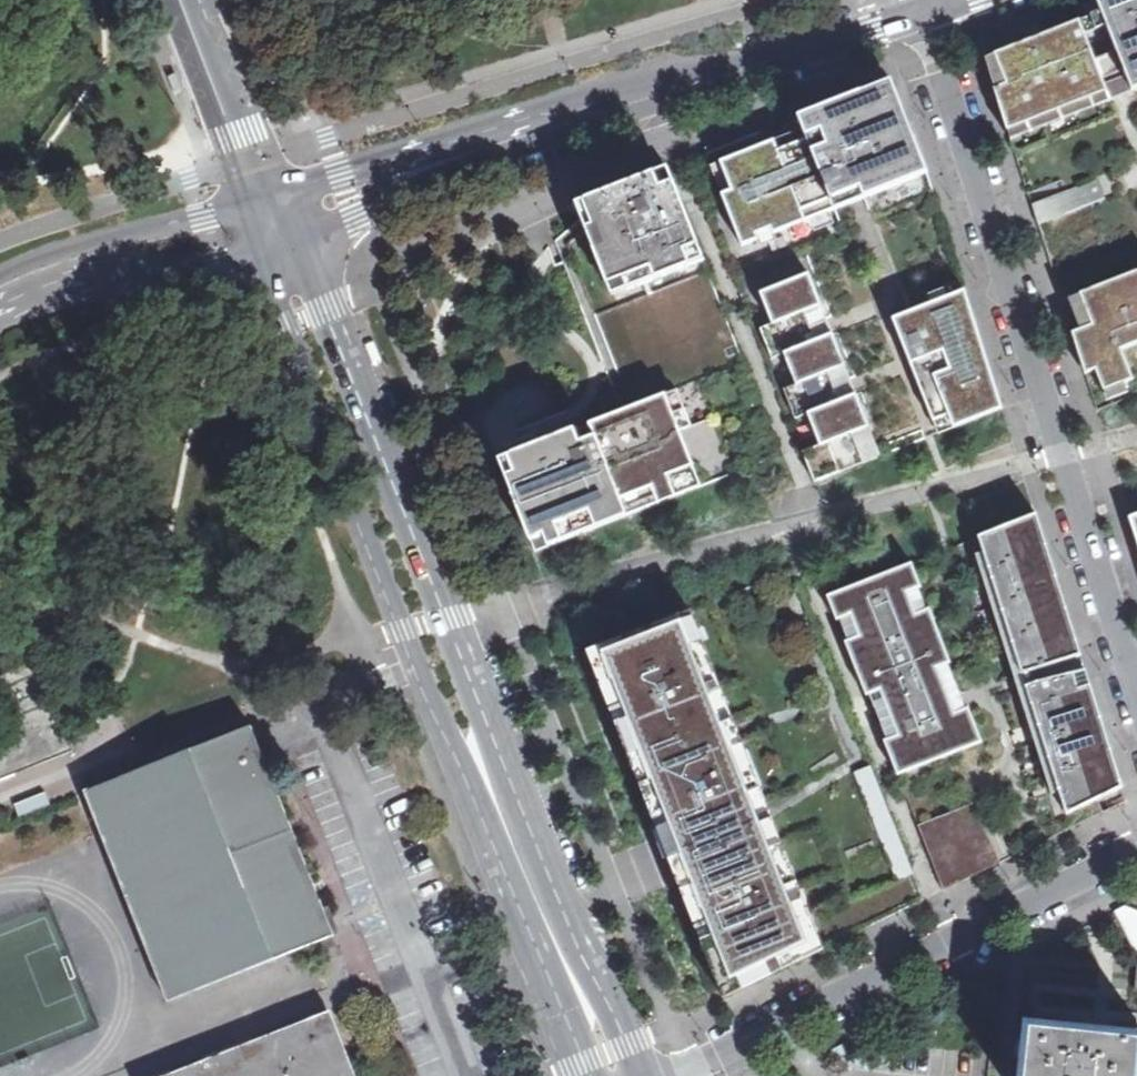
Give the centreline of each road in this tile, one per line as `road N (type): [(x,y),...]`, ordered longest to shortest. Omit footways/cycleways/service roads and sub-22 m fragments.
road 1 (residential): [(930,9),(1136,683)]
road 2 (secondary): [(287,248),(285,321),(429,682),(472,736)]
road 3 (secondary): [(472,736),(468,674),(322,307),(287,248)]
road 4 (residential): [(679,1075),(1136,849)]
road 5 (secondary): [(686,84),(266,196)]
road 6 (secondary): [(287,248),(686,84)]
road 7 (secondary): [(0,310),(287,248)]
road 8 (secondary): [(266,196),(44,257),(0,291)]
road 9 (secondary): [(579,995),(472,736)]
road 10 (secondary): [(686,84),(930,9)]
road 11 (secondary): [(266,196),(193,0)]

